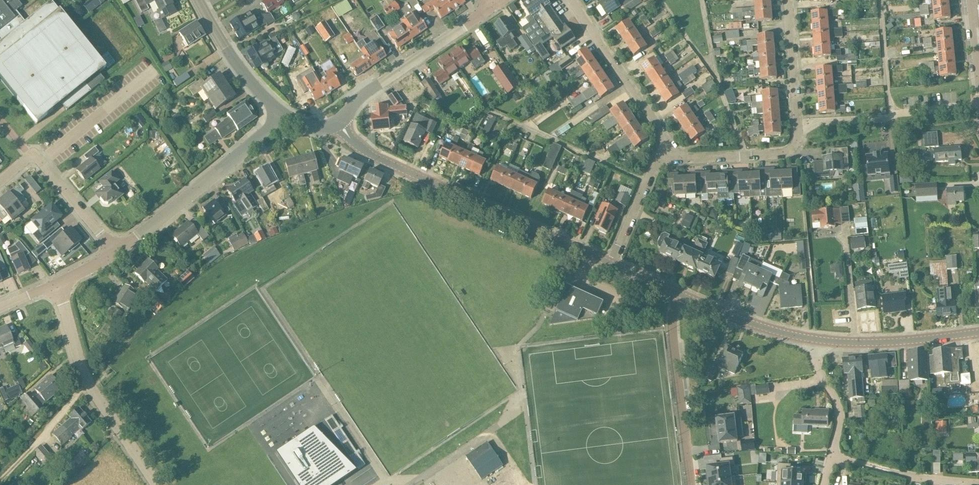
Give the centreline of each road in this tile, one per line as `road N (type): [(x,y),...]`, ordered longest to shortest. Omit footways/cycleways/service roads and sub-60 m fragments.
road 1 (secondary): [(607,263),(377,157),(337,122)]
road 2 (residential): [(665,147),(685,159),(793,149),(788,0)]
road 3 (residential): [(116,253),(282,112)]
road 4 (residential): [(337,122),(492,6)]
road 5 (residential): [(680,294),(673,332),(692,484)]
road 6 (residential): [(571,0),(665,147)]
road 7 (secondary): [(978,332),(906,341),(810,339)]
road 8 (residential): [(978,484),(920,479),(833,454)]
road 9 (secondary): [(282,112),(224,47),(200,0)]
road 10 (secondary): [(810,339),(680,294)]
road 11 (residential): [(116,253),(41,158),(31,156)]
road 12 (residential): [(607,263),(665,147)]
road 13 (residential): [(89,385),(0,477)]
road 14 (residential): [(833,454),(840,414),(810,339)]
road 15 (residential): [(155,484),(89,385)]

